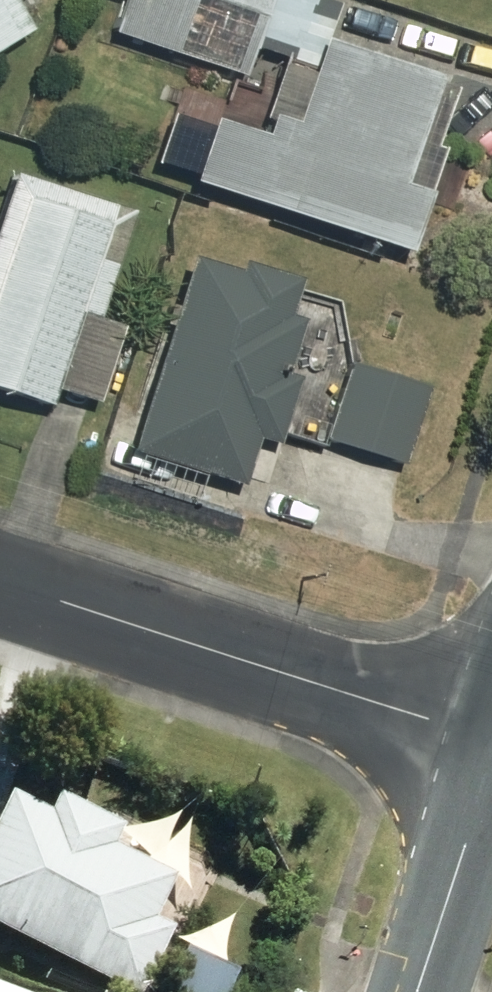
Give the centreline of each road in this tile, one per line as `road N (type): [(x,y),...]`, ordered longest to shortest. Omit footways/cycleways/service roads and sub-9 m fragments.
road 1 (residential): [(491,740),(0,578)]
road 2 (secondary): [(410,991),(491,740)]

